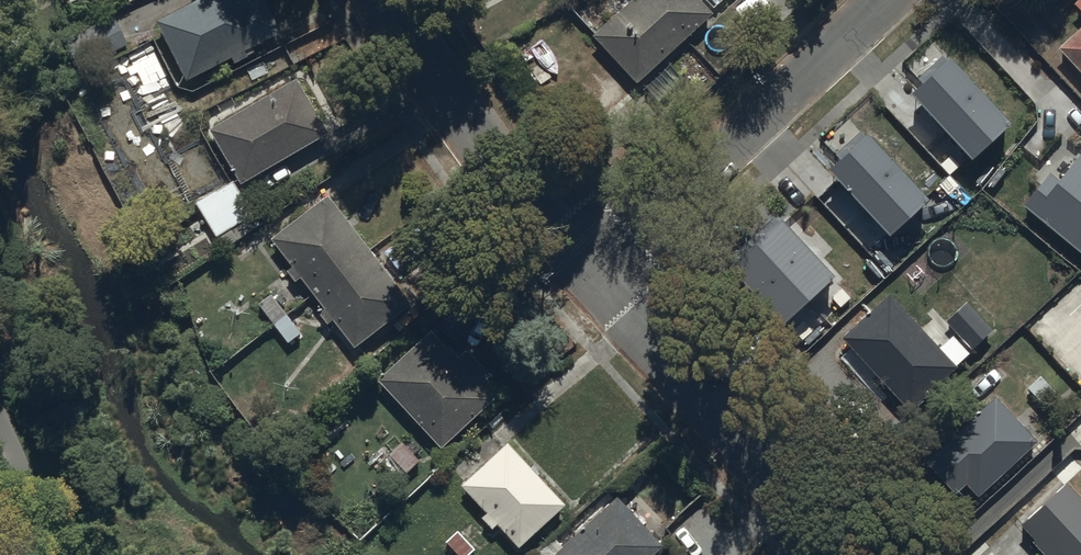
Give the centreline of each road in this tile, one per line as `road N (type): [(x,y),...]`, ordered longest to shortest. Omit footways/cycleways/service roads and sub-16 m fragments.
road 1 (residential): [(886,554),(596,269)]
road 2 (residential): [(596,269),(887,0)]
road 3 (residential): [(596,269),(492,157),(406,45),(383,0)]

